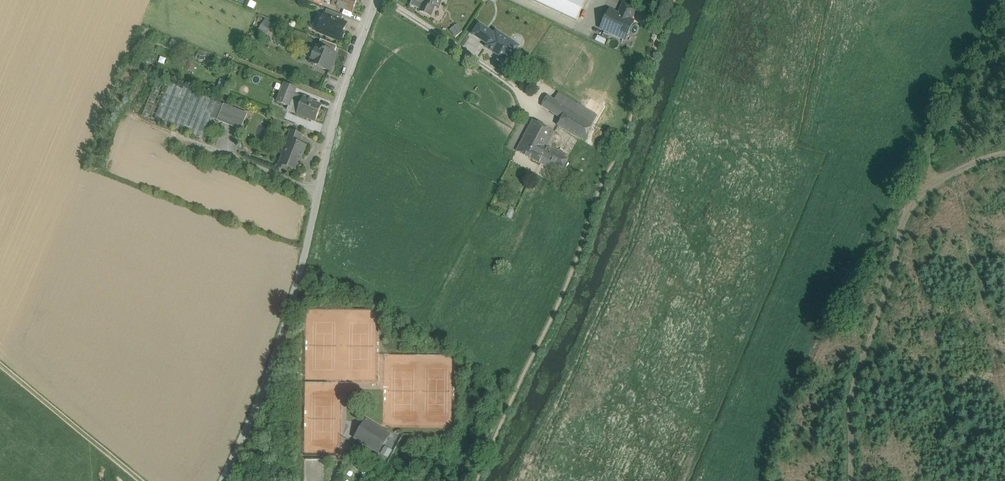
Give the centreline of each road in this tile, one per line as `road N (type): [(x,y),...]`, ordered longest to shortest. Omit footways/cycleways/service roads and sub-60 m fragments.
road 1 (track): [(497,181),(430,303),(397,305),(341,272),(325,245),(352,113),(379,70),(404,49),(445,49),(493,86),(504,139)]
road 2 (unclassified): [(223,480),(274,363),(316,204)]
road 3 (residential): [(316,204),(378,0)]
road 4 (track): [(922,192),(919,185),(1004,18)]

